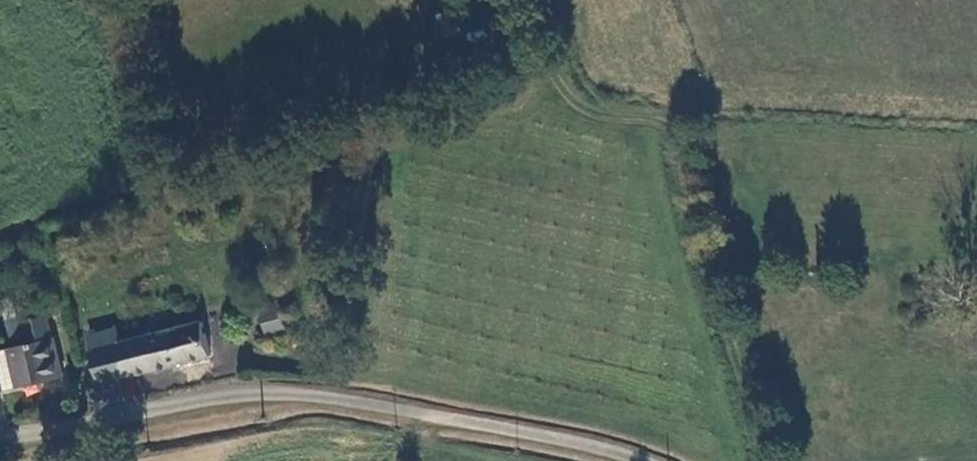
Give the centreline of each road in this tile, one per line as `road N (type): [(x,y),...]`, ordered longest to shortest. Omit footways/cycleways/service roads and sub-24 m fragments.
road 1 (unclassified): [(0,439),(200,407),(292,404),(539,437),(614,460)]
road 2 (track): [(745,460),(661,128),(554,69)]

